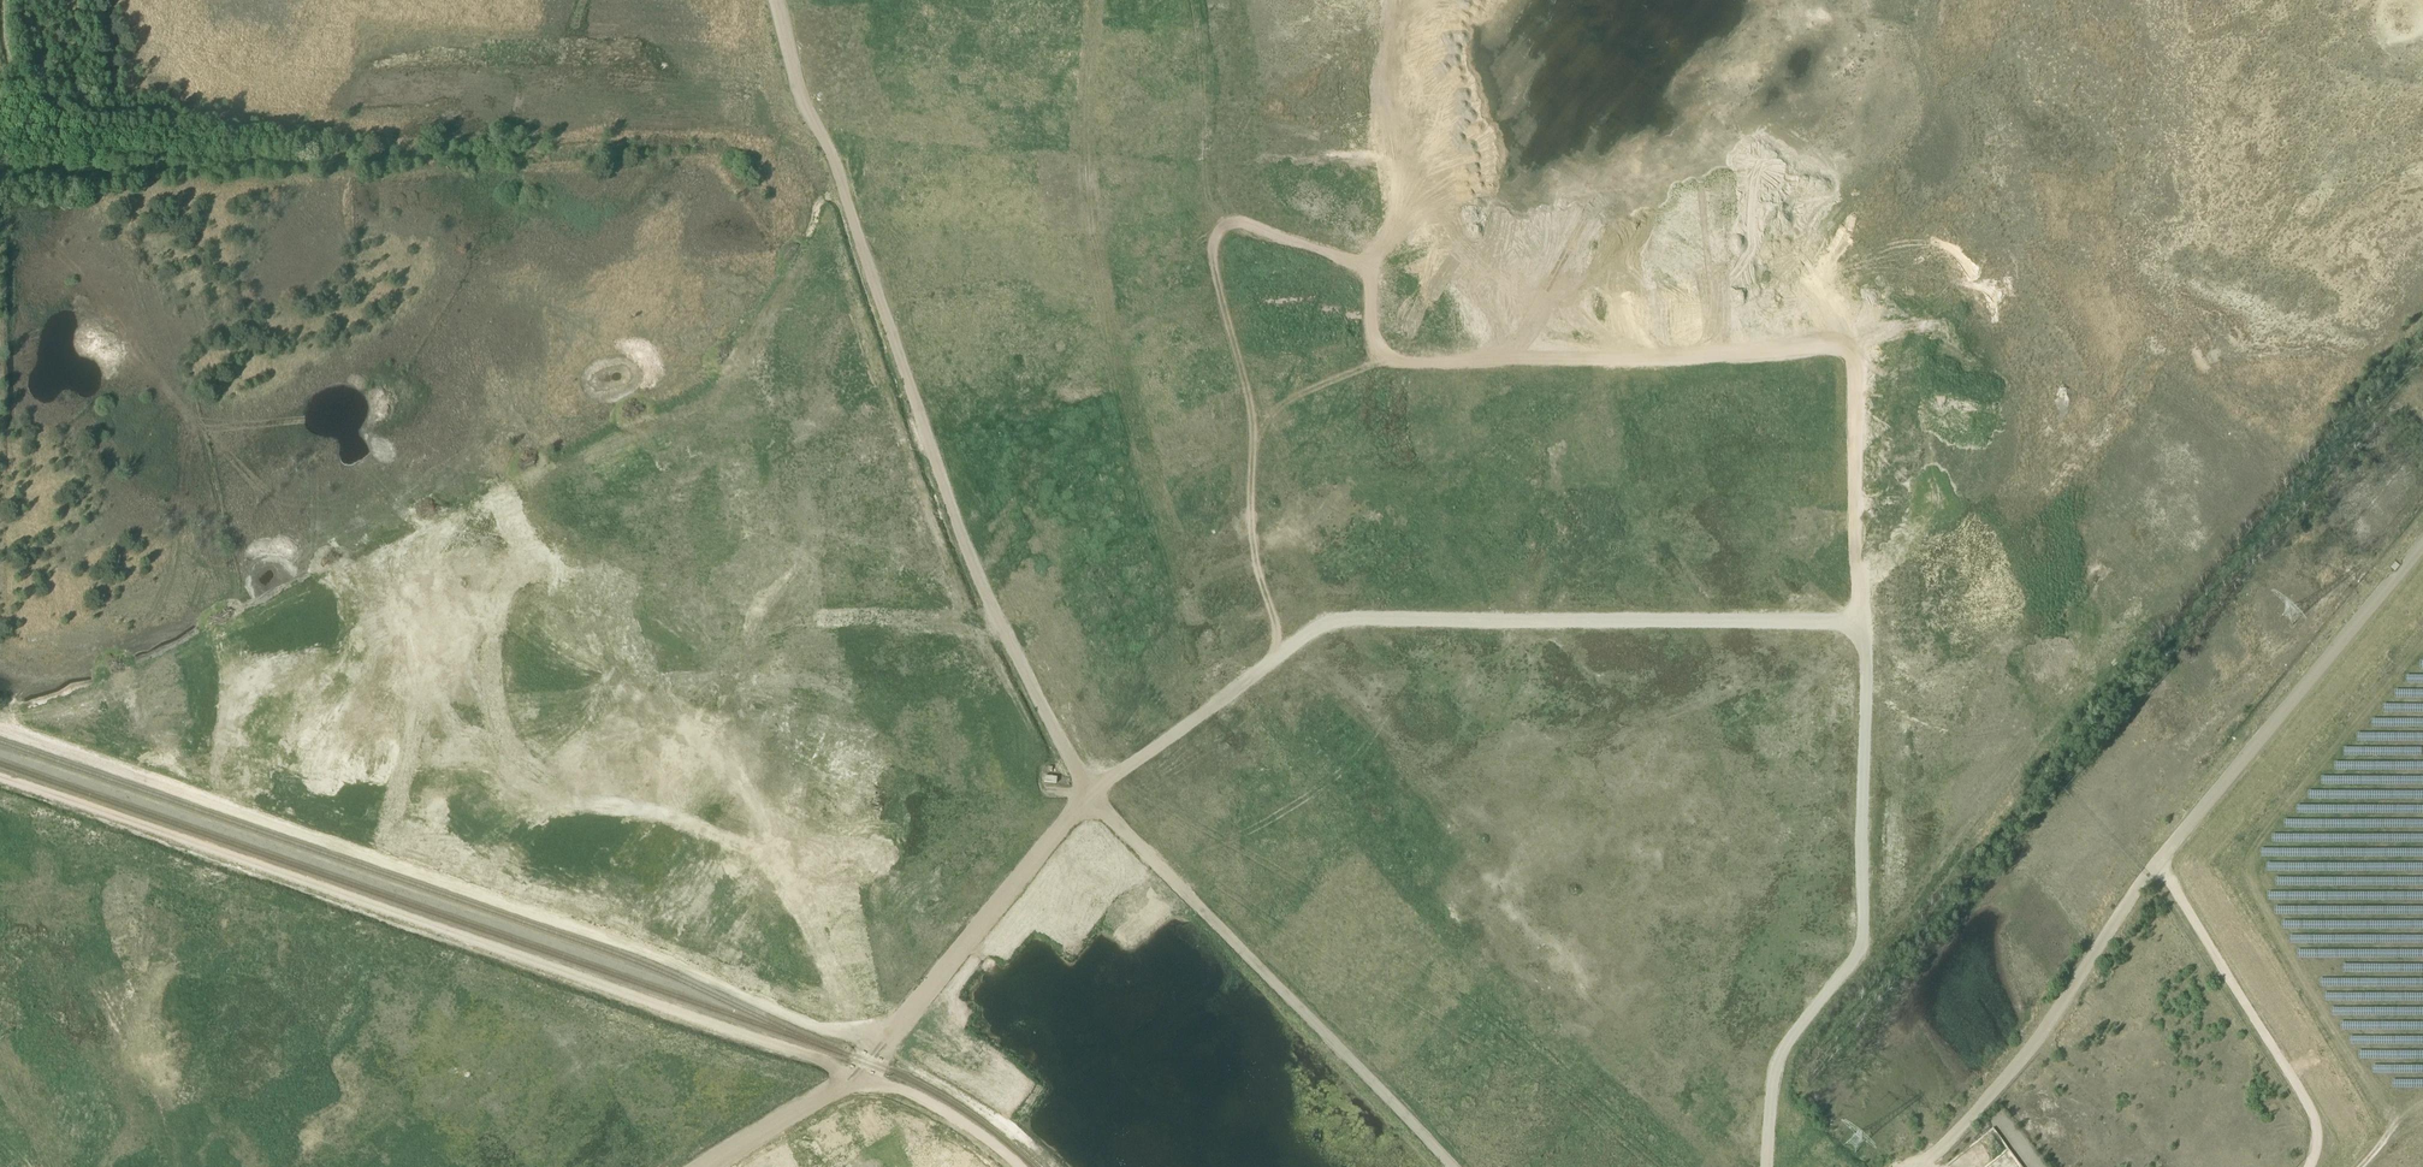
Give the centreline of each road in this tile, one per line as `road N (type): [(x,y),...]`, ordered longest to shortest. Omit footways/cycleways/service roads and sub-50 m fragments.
road 1 (track): [(1017,1166),(916,1097),(832,1061),(0,777)]
road 2 (track): [(1920,1166),(2027,1058),(2160,863),(2422,549)]
road 3 (track): [(707,1166),(857,1073),(1090,791)]

